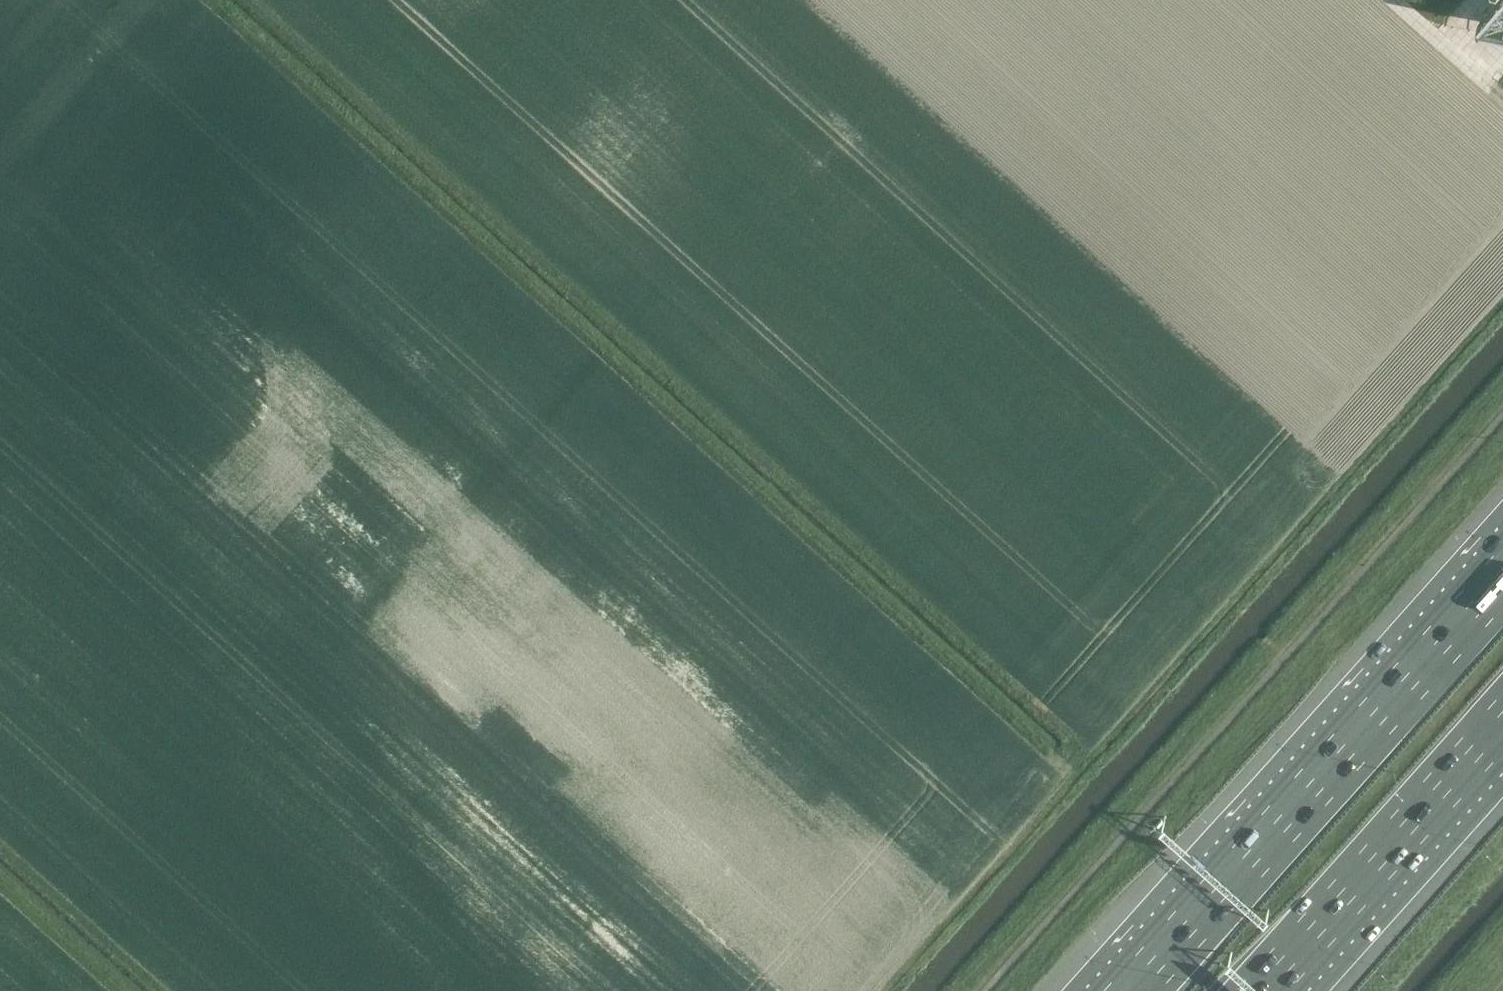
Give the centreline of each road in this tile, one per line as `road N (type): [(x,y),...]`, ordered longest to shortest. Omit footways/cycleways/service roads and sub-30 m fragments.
road 1 (motorway): [(1502,576),(1131,990)]
road 2 (motorway): [(1261,990),(1502,721)]
road 3 (track): [(1400,0),(1490,81)]

